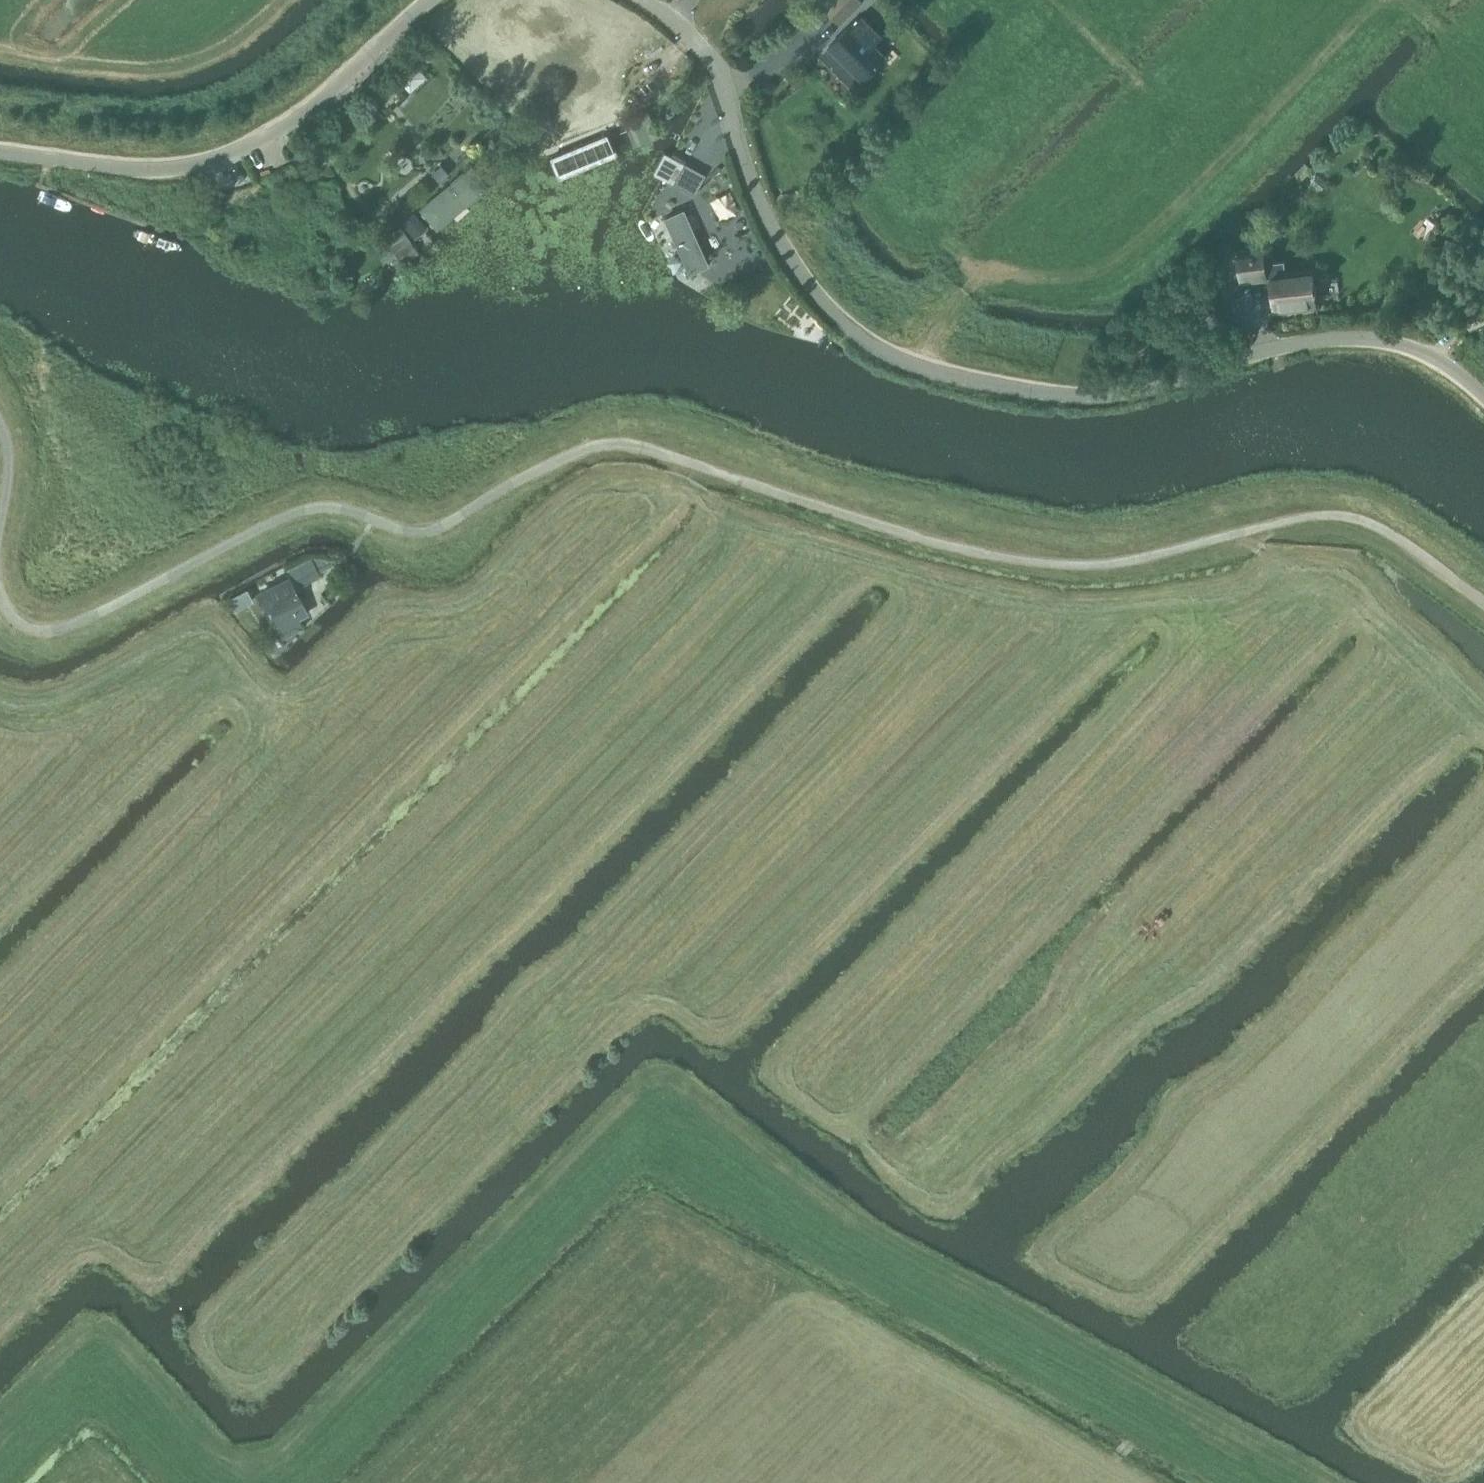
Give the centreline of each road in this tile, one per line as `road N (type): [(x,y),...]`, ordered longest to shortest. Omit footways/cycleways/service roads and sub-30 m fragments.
road 1 (track): [(1272,1482),(651,1118),(384,1391),(280,1482)]
road 2 (unclassified): [(1483,397),(1416,348),(1361,339),(1311,341),(1105,394),(992,385),(893,356),(836,316),(807,281),(758,198),(718,70),(687,32),(644,0)]
road 3 (track): [(1386,0),(1119,265),(1052,278),(980,273),(948,288),(922,367)]
road 4 (unclassified): [(430,0),(292,122),(243,149),(161,169),(0,152)]
road 5 (track): [(214,1482),(86,1364),(0,1453)]

